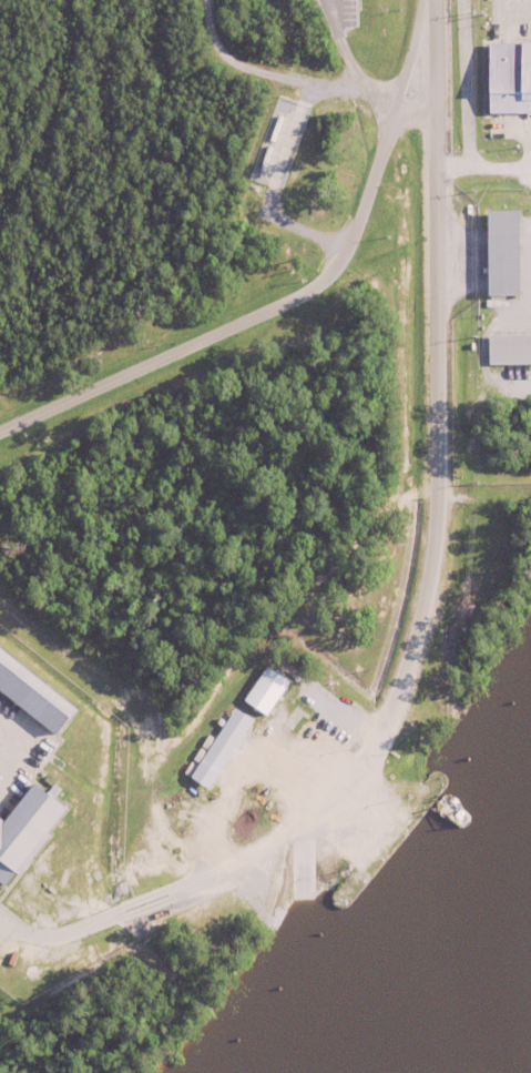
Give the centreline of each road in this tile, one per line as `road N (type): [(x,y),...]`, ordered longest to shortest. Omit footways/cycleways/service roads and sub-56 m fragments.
road 1 (residential): [(356,782),(409,650),(430,570),(436,0)]
road 2 (residential): [(0,430),(218,333),(330,272),(346,253),(396,108)]
road 3 (residential): [(205,0),(206,26),(232,63),(370,92)]
road 4 (residential): [(324,0),(355,74),(396,108)]

